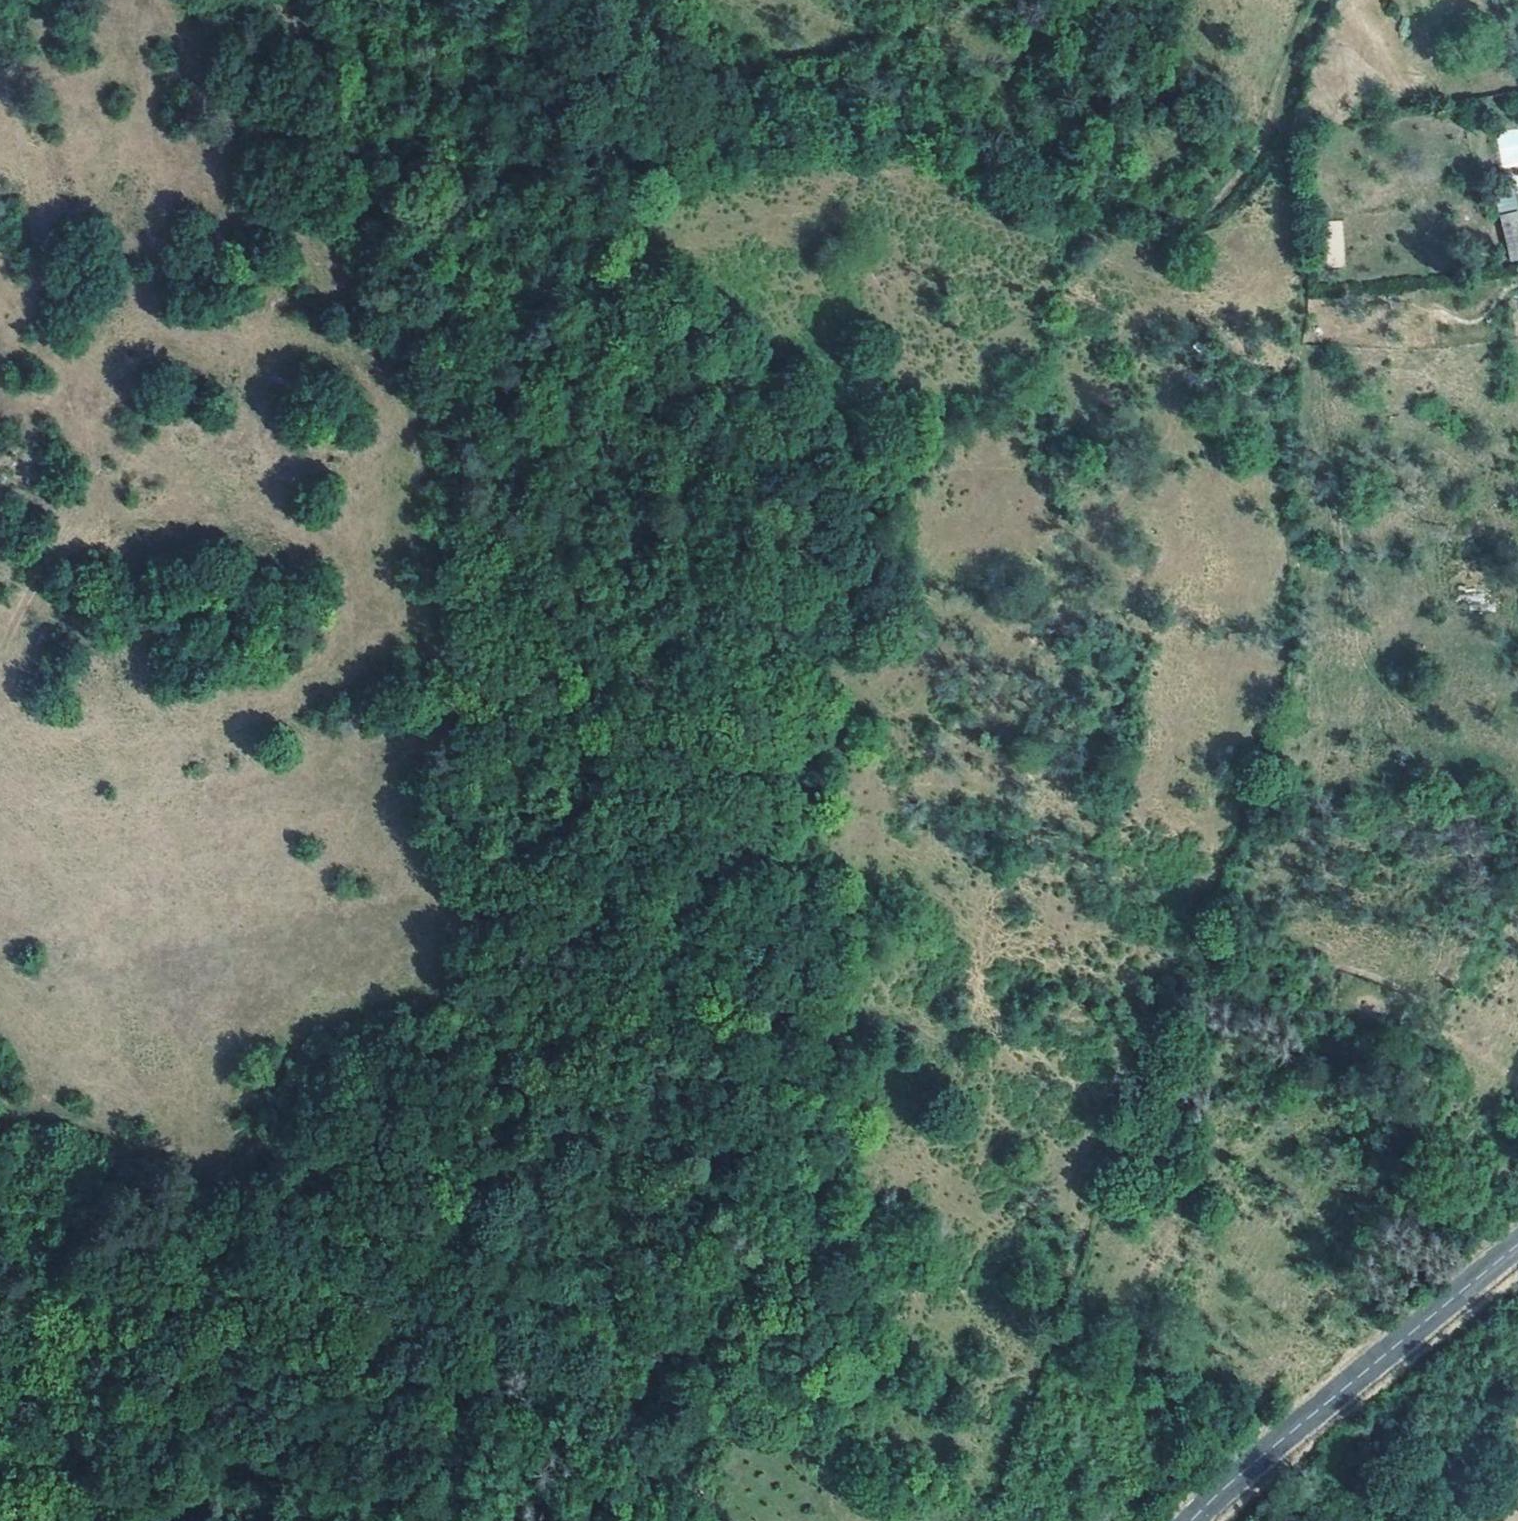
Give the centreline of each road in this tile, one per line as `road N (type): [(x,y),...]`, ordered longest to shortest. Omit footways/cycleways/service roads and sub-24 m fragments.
road 1 (track): [(1326,0),(1273,127),(1242,176),(1219,204),(1173,219),(1129,206),(944,97),(649,48),(556,0)]
road 2 (secondary): [(1517,1245),(1191,1520)]

